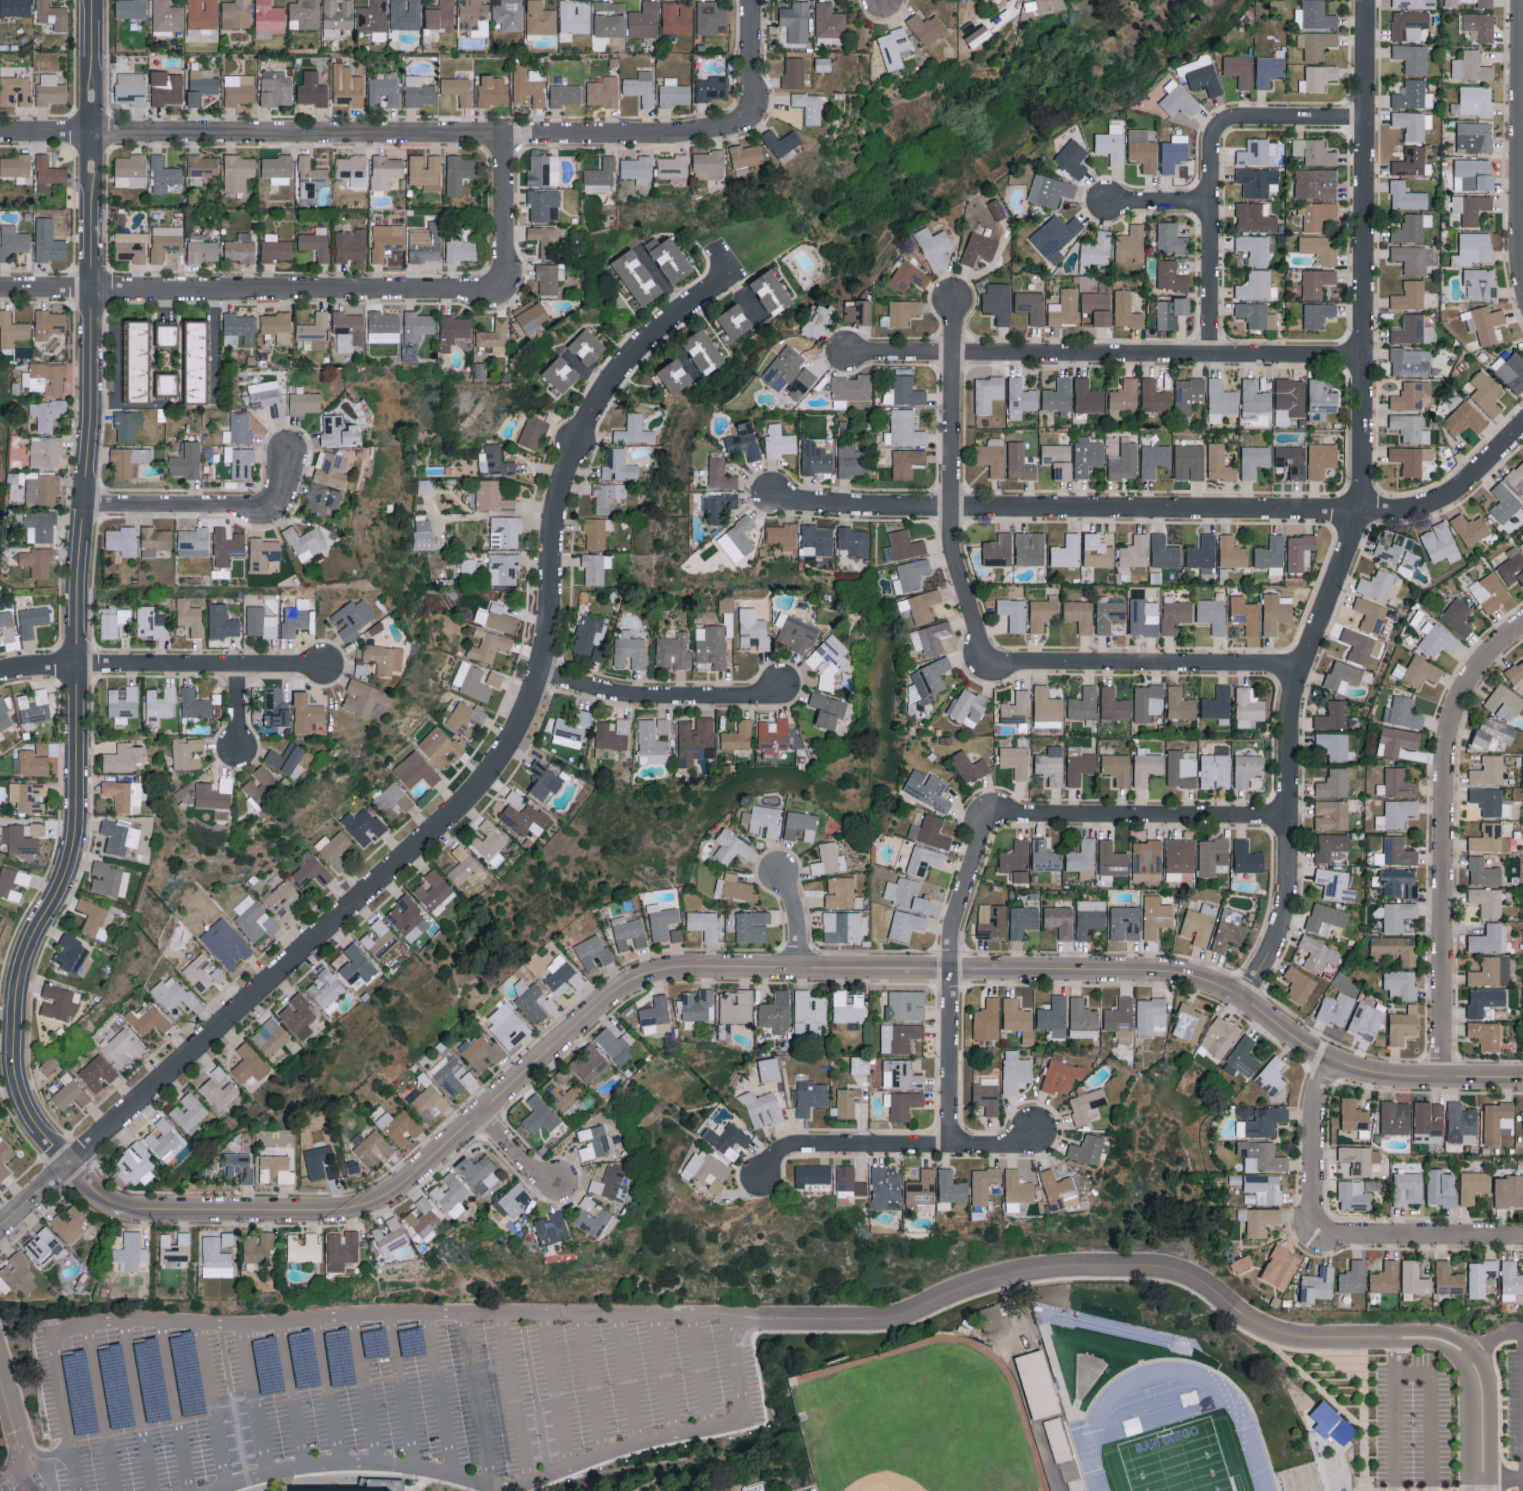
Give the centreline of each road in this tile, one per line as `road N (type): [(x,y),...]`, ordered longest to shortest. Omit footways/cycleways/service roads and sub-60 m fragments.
road 1 (tertiary): [(1478,1490),(1477,1383),(1467,1356),(1443,1339),(1272,1331),(1199,1280),(1159,1268),(1063,1270),(986,1284),(871,1322),(378,1311),(61,1328),(52,1344),(76,1490)]
road 2 (tertiary): [(68,1161),(109,1203),(139,1209),(324,1210),(388,1195),(632,984),(682,967),(1149,970),(1231,992),(1333,1064),(1380,1077),(1522,1079)]
road 3 (tertiary): [(68,1161),(19,1094),(12,1040),(18,974),(59,885),(76,800),(75,590),(90,364),(90,0)]
road 4 (residential): [(68,1161),(308,953),(481,789),(517,735),(541,673),(553,528),(590,412),(639,345),(728,273)]
road 5 (residential): [(1240,997),(1267,956),(1282,910),(1294,670),(1360,510),(1365,0)]
road 6 (residential): [(0,131),(656,133),(733,124),(747,115),(749,102)]
road 7 (residential): [(772,497),(873,506),(1360,510)]
road 8 (residential): [(843,353),(1361,355)]
road 9 (residential): [(0,289),(490,294),(503,272)]
road 10 (residential): [(1440,1077),(1443,762),(1452,708),(1486,651),(1522,622)]
road 11 (residential): [(1207,354),(1210,137),(1218,124),(1230,117),(1364,118)]
road 12 (residential): [(983,663),(950,542),(951,299)]
road 13 (residential): [(948,1144),(948,948),(988,813)]
road 14 (residential): [(983,663),(1294,670)]
road 15 (residential): [(758,1179),(792,1143),(1017,1145),(1037,1125)]
road 16 (residential): [(988,813),(1286,815)]
road 17 (residential): [(1522,280),(1522,0)]
road 18 (residential): [(75,665),(325,665)]
road 19 (residential): [(541,673),(652,698),(753,697),(781,689)]
road 20 (residential): [(82,504),(265,504),(281,491),(287,453)]
road 21 (residential): [(1360,510),(1442,498),(1522,422)]
road 22 (residential): [(1330,1239),(1522,1240)]
road 23 (residential): [(1330,1239),(1315,1223),(1316,1111),(1333,1064)]
road 24 (residential): [(503,272),(501,133)]

